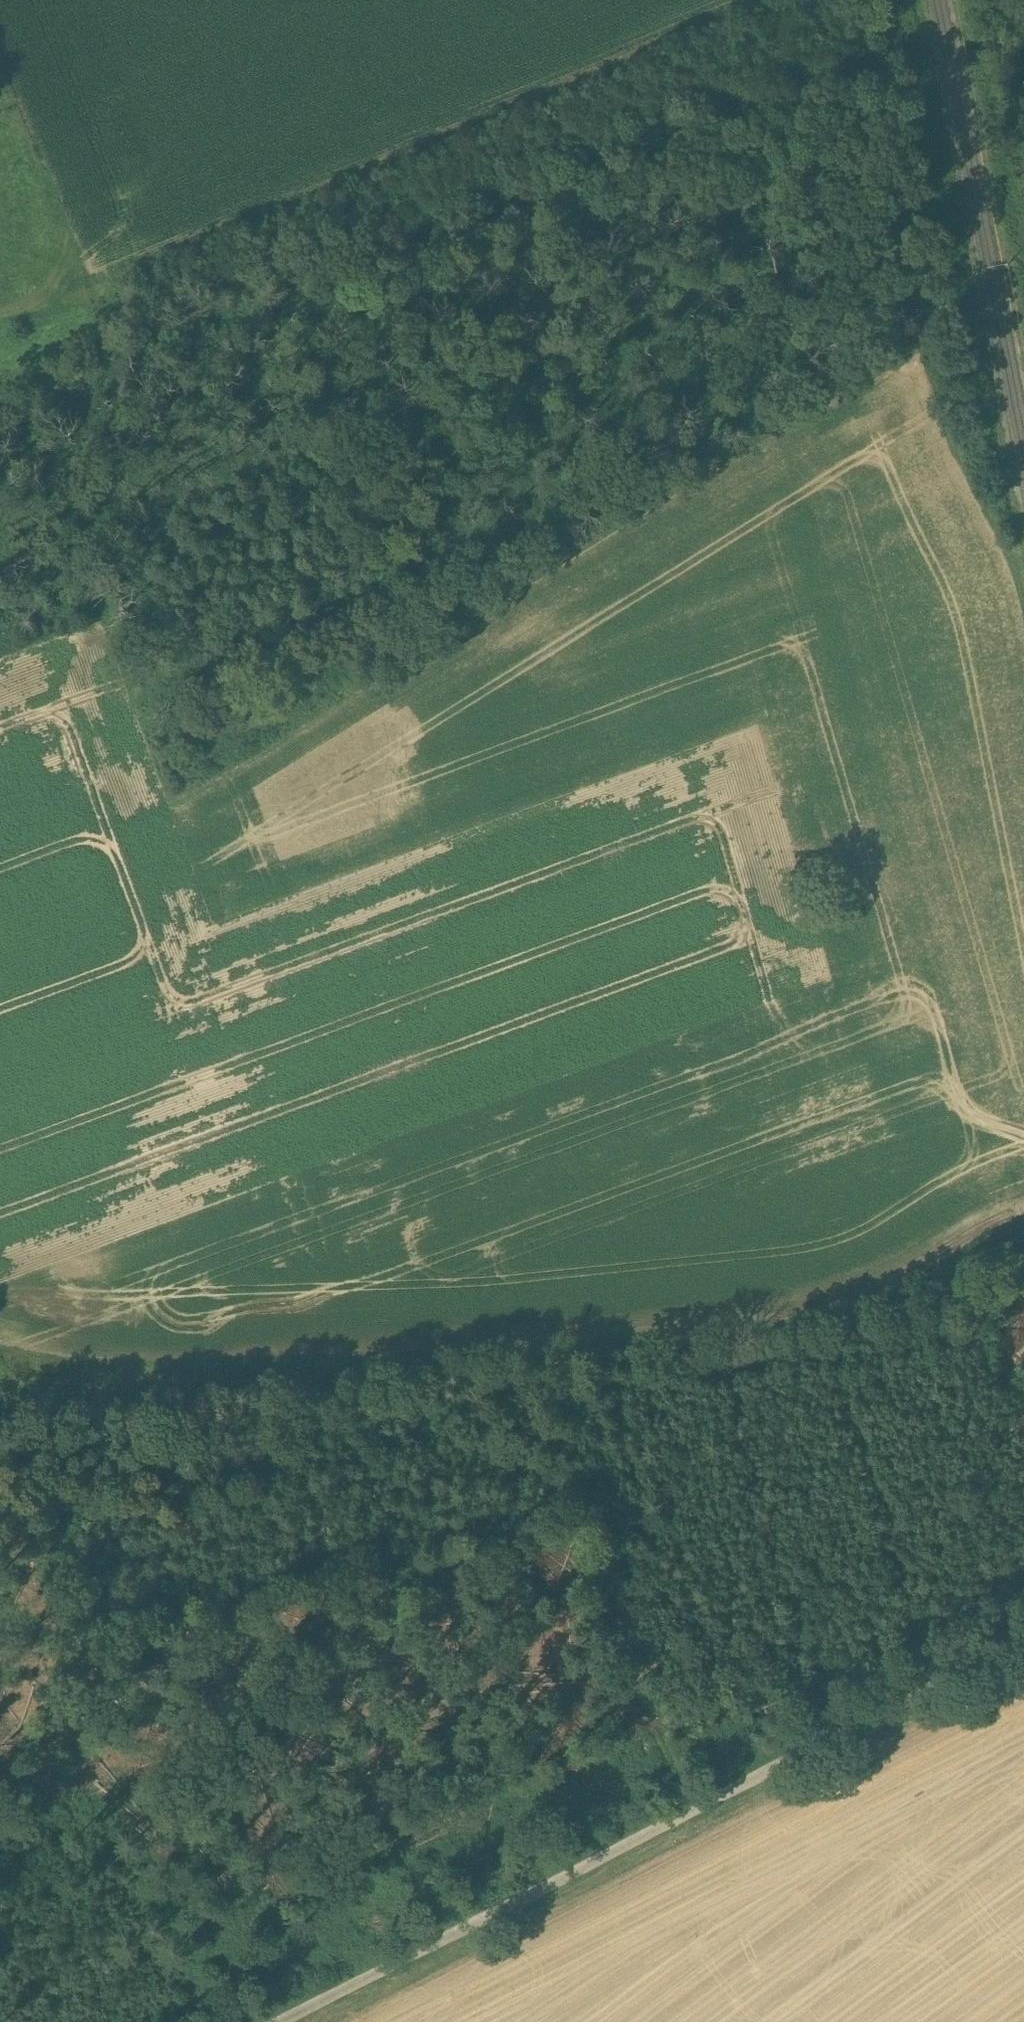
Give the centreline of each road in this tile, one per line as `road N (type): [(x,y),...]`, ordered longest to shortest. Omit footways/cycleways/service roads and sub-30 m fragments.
road 1 (unclassified): [(278,2021),(1023,1638)]

